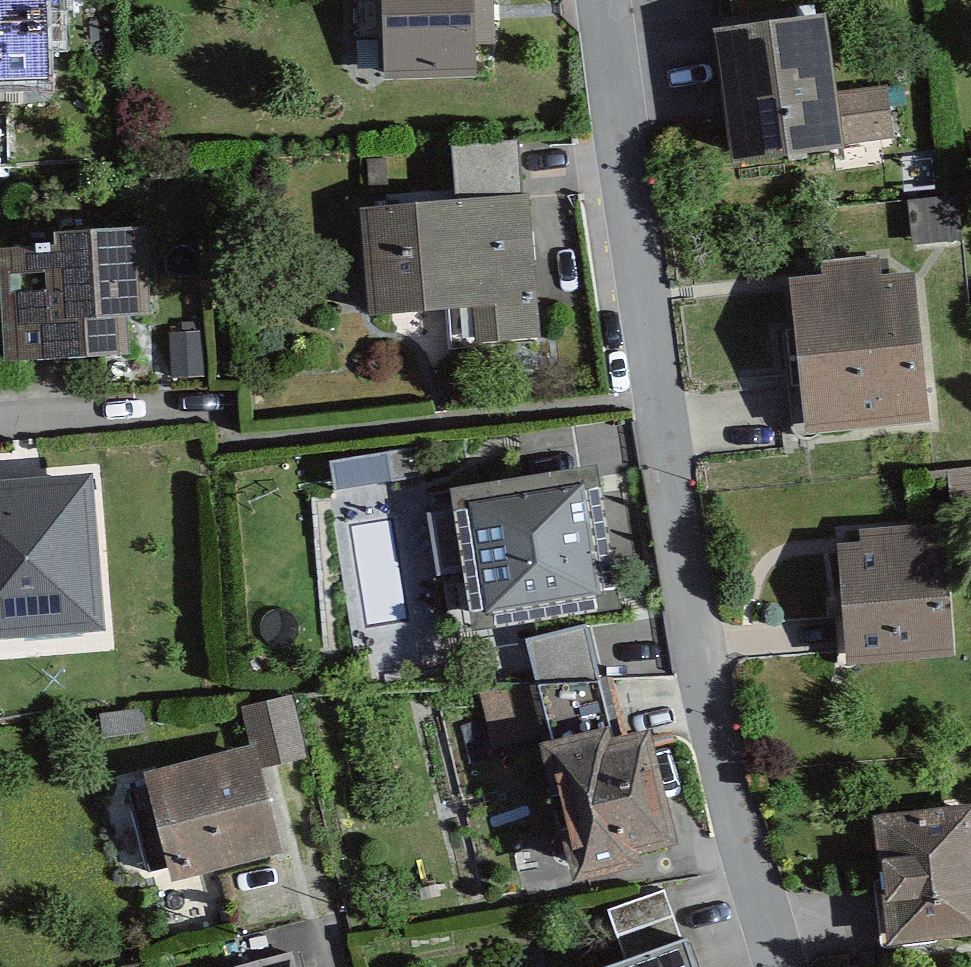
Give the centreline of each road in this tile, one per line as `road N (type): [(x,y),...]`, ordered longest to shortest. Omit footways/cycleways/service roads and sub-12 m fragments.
road 1 (residential): [(780,966),(699,644),(601,0)]

